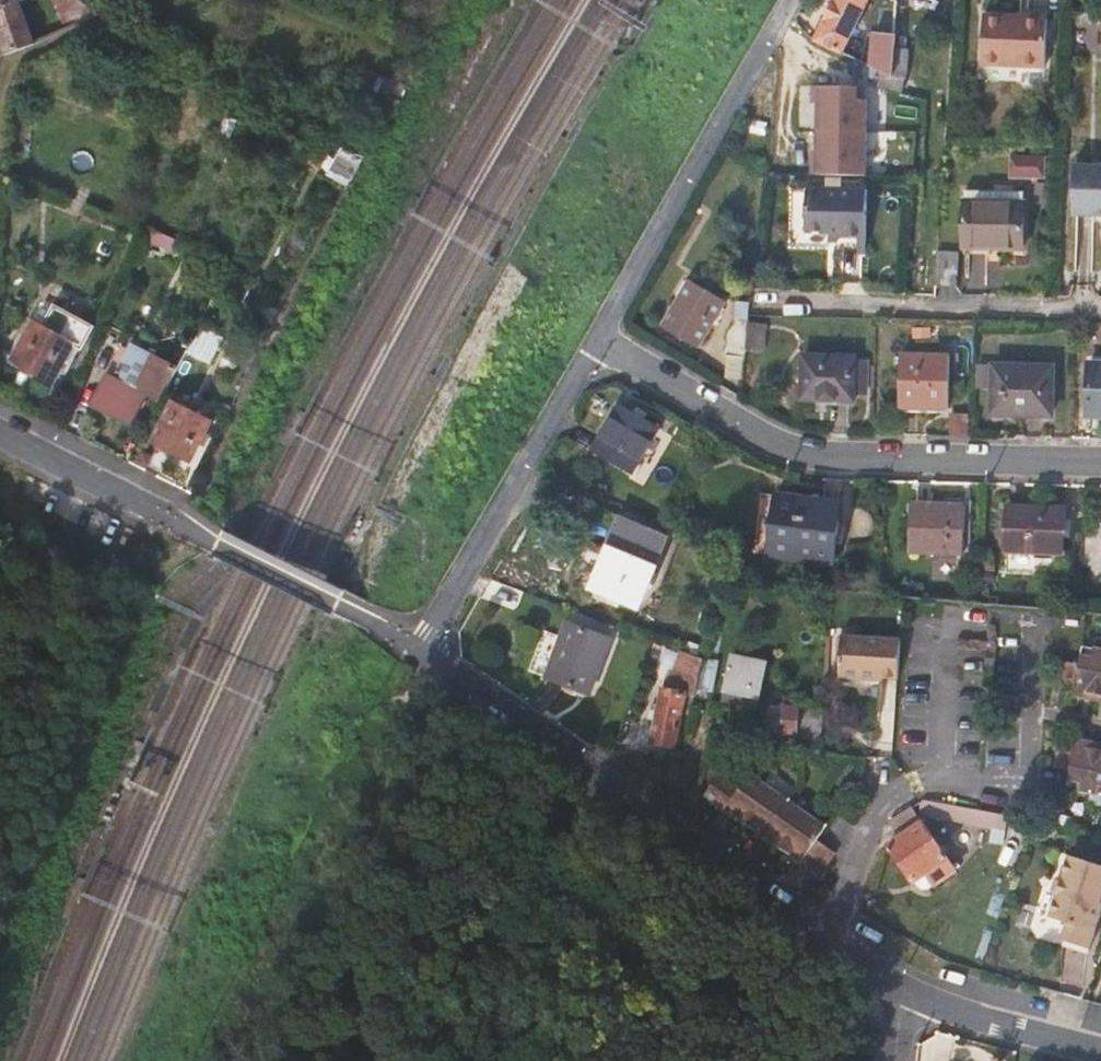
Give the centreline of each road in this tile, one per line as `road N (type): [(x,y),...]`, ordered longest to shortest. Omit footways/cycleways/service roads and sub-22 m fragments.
road 1 (residential): [(601,343),(783,442),(818,450),(1100,459)]
road 2 (residential): [(422,651),(828,937)]
road 3 (track): [(439,662),(400,761),(375,872),(362,1060)]
road 4 (residential): [(601,343),(796,0)]
road 5 (residential): [(422,651),(601,343)]
road 6 (residential): [(240,552),(0,433)]
road 7 (residential): [(937,781),(1008,790),(1025,780),(1035,627)]
road 8 (residential): [(902,986),(1100,1049)]
road 9 (residential): [(240,552),(422,651)]
road 10 (residential): [(828,937),(874,814),(890,795),(937,781)]
road 11 (residential): [(937,781),(949,617)]

